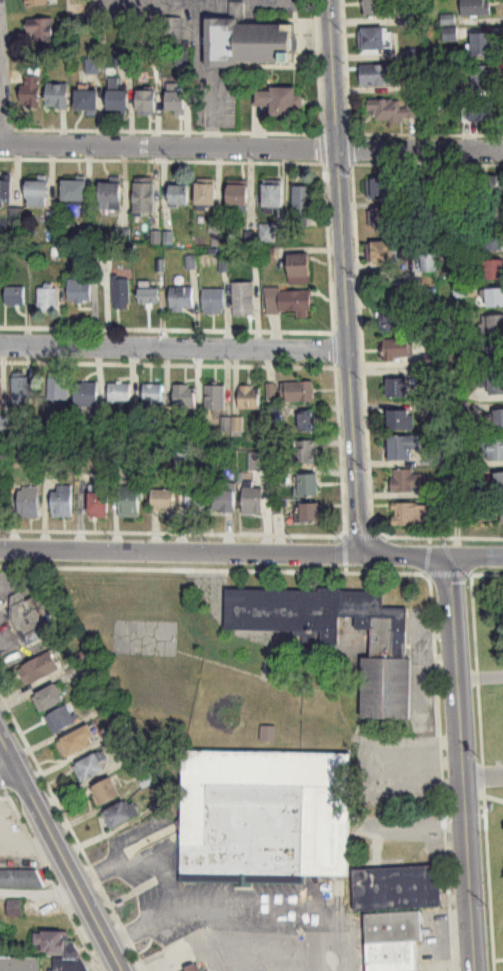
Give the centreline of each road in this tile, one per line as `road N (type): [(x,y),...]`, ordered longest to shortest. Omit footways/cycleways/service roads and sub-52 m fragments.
road 1 (tertiary): [(331,0),(359,556)]
road 2 (residential): [(0,144),(502,151)]
road 3 (tertiary): [(452,558),(475,970)]
road 4 (residential): [(0,548),(359,556)]
road 5 (residential): [(0,347),(348,351)]
road 6 (secondary): [(0,742),(119,970)]

